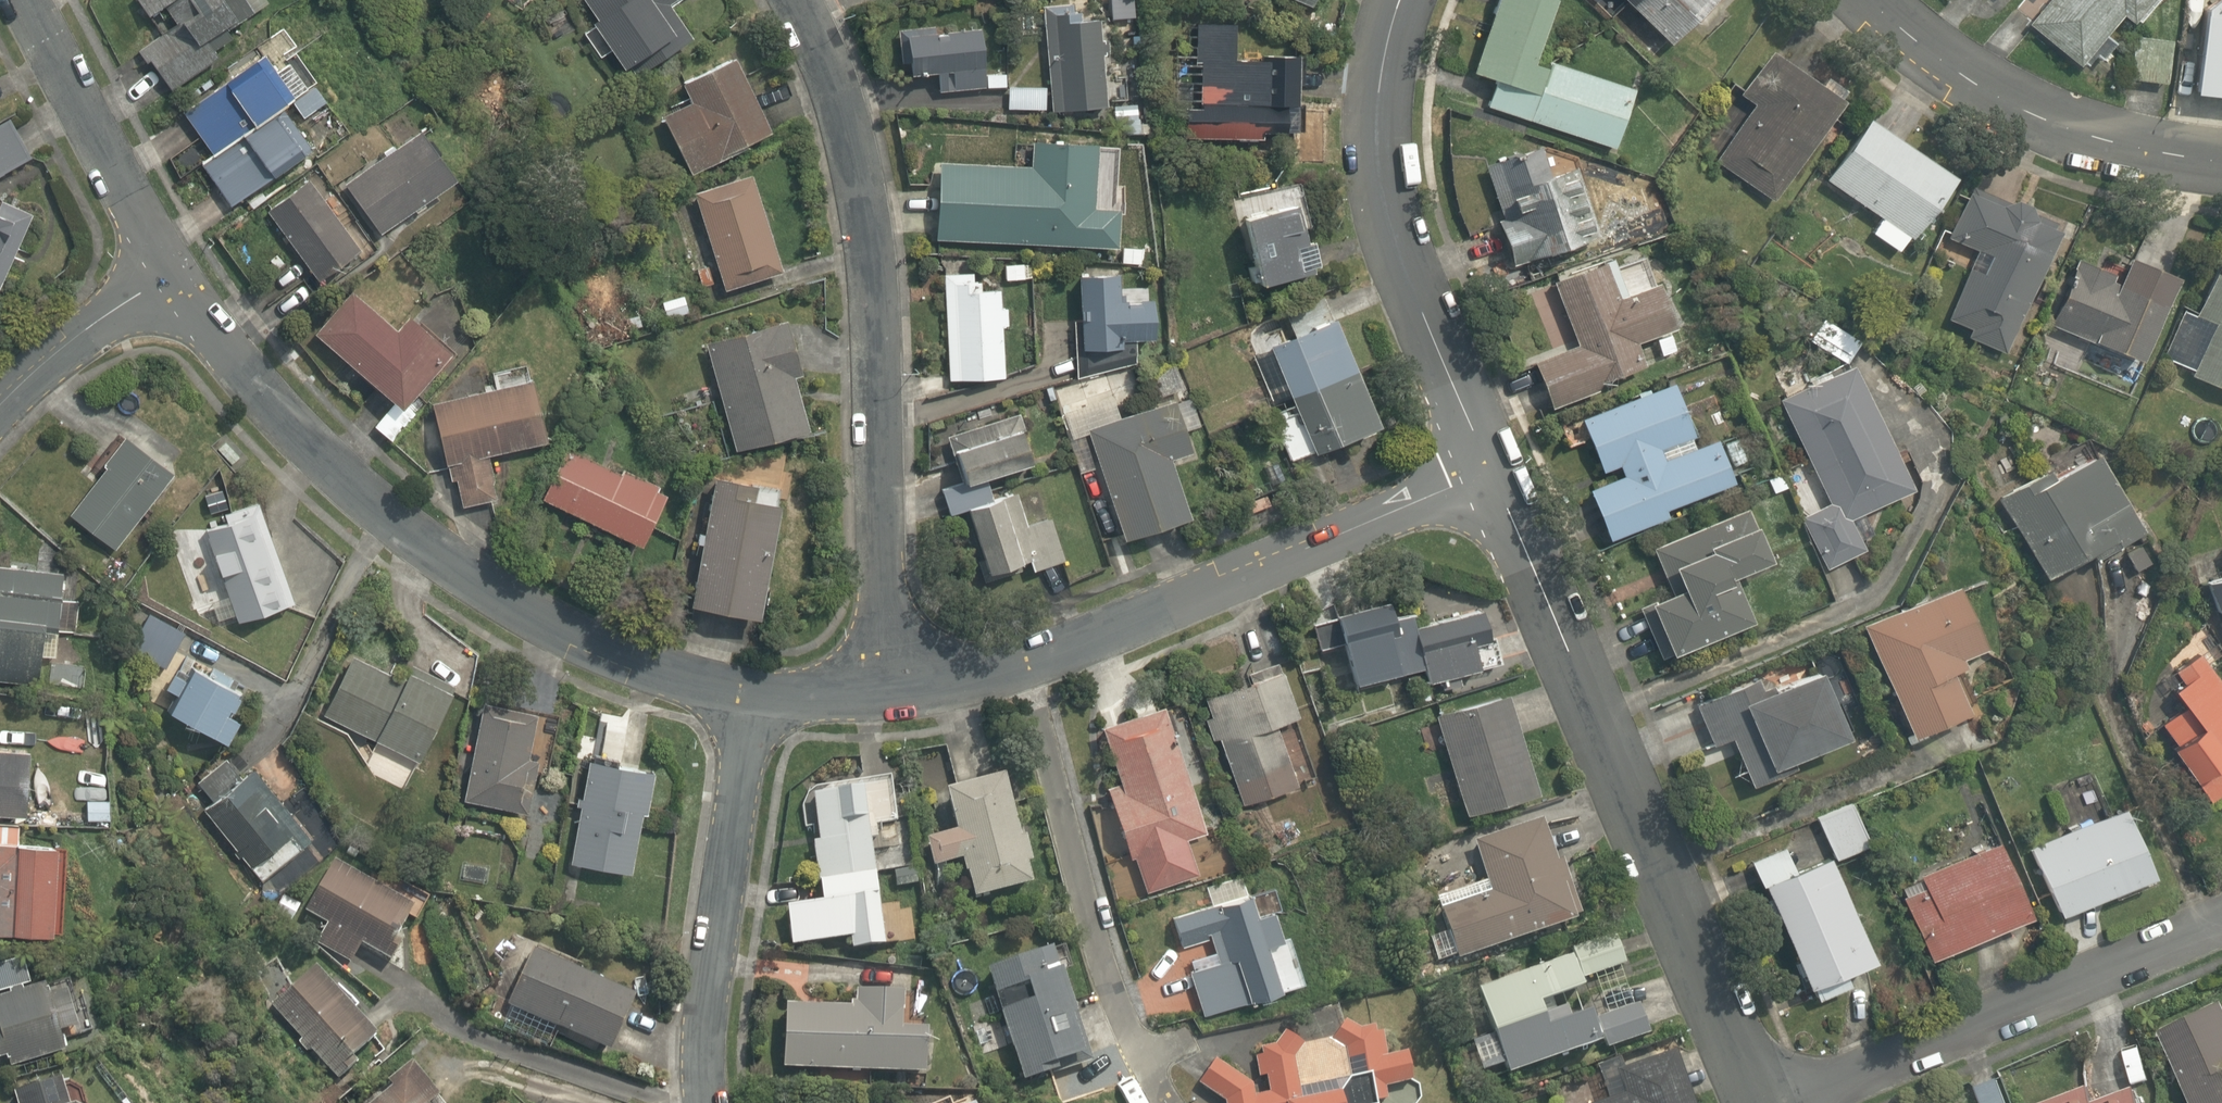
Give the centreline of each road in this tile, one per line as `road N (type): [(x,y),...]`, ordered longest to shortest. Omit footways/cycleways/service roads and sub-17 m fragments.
road 1 (residential): [(164,272),(329,473),(464,576),(625,662),(749,695)]
road 2 (residential): [(801,0),(846,131),(873,289),(885,695)]
road 3 (residential): [(1761,1102),(1495,475)]
road 4 (residential): [(1020,655),(1495,475)]
road 5 (residential): [(1495,475),(1389,229),(1377,97),(1401,0)]
road 6 (residential): [(1020,655),(1117,997),(1165,1102)]
road 7 (residential): [(2221,929),(1806,1102)]
road 8 (residential): [(705,1102),(705,1001),(749,695)]
road 9 (residential): [(1872,0),(1933,58),(2085,136),(2221,167)]
road 10 (residential): [(31,0),(164,272)]
road 11 (residential): [(164,272),(0,412)]
road 12 (residential): [(885,695),(1020,655)]
road 13 (residential): [(749,695),(885,695)]

